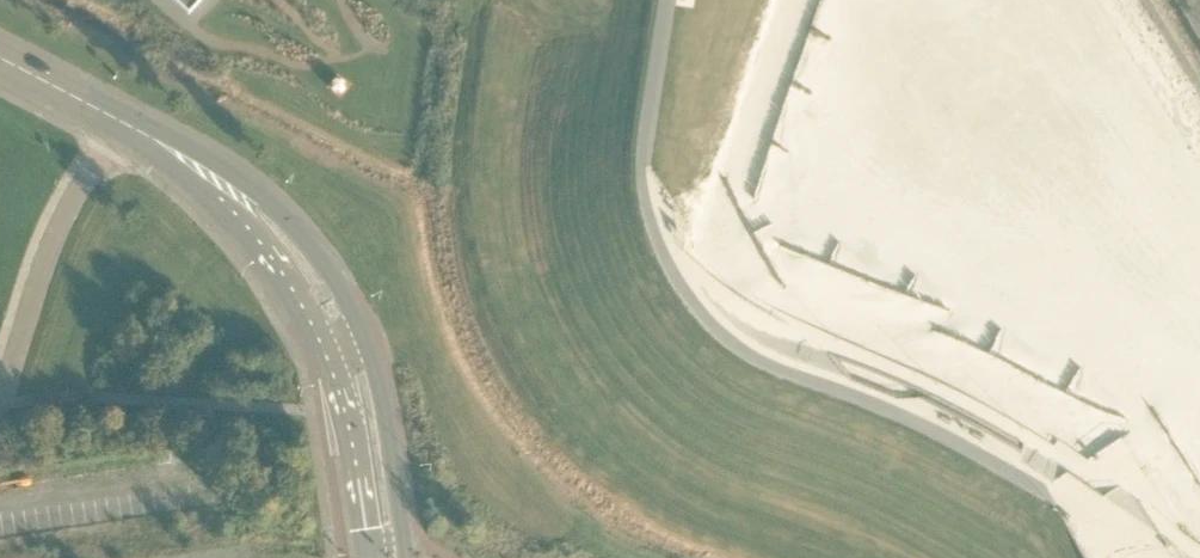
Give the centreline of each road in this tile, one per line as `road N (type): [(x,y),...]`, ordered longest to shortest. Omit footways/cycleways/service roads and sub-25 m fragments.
road 1 (tertiary): [(388,557),(365,410),(322,295),(242,194),(119,122)]
road 2 (residential): [(0,393),(53,239),(119,122)]
road 3 (tertiary): [(119,122),(0,60)]

